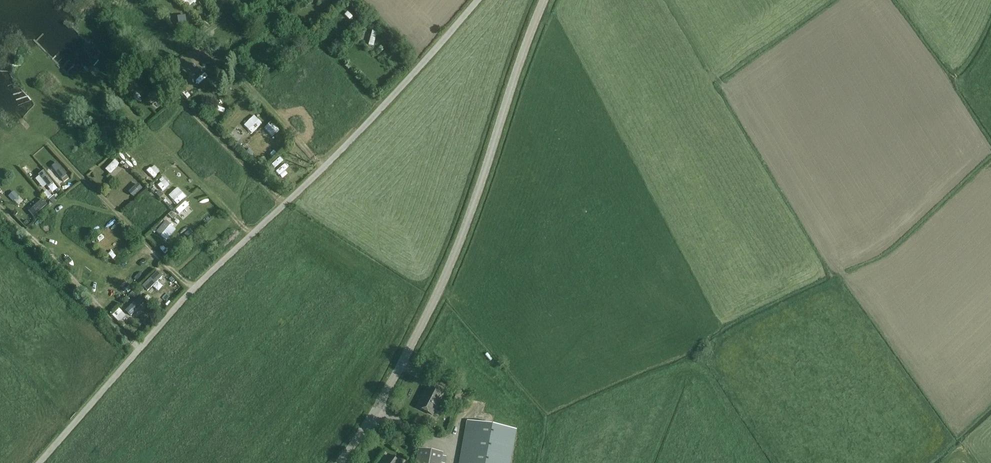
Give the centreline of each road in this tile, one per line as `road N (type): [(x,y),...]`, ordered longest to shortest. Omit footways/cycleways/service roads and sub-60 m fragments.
road 1 (unclassified): [(39,462),(183,299),(355,137),(478,0)]
road 2 (unclassified): [(339,462),(386,393),(455,253),(544,0)]

